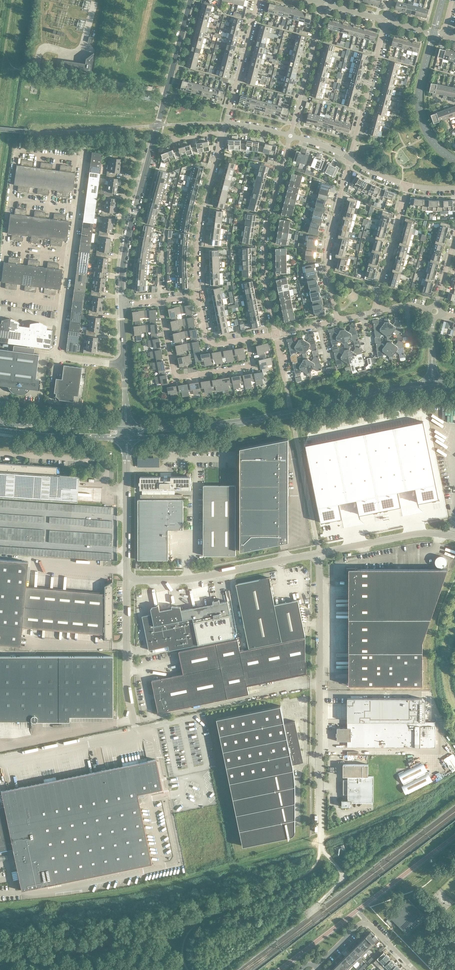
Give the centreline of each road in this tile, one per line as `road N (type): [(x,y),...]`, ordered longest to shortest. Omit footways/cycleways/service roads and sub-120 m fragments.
road 1 (tertiary): [(121,304),(124,255),(190,0)]
road 2 (unclassified): [(319,842),(318,553)]
road 3 (residential): [(275,333),(264,245),(291,136)]
road 4 (unclassified): [(127,580),(187,580),(318,553)]
road 5 (residential): [(247,339),(252,366),(180,377),(160,301)]
road 6 (residential): [(197,297),(198,234),(223,133)]
road 7 (residential): [(338,320),(329,253),(350,158)]
road 8 (unclassified): [(134,724),(127,580)]
road 9 (unclassified): [(318,553),(423,533),(454,537)]
road 10 (residential): [(350,158),(385,26)]
road 11 (residential): [(291,136),(324,9)]
road 12 (residential): [(375,312),(406,185)]
road 13 (residential): [(225,123),(258,0)]
road 14 (secondary): [(123,429),(0,420)]
road 15 (secondary): [(0,430),(123,438)]
road 16 (unclassified): [(123,366),(55,357),(62,304)]
road 17 (unclassified): [(127,580),(126,459)]

